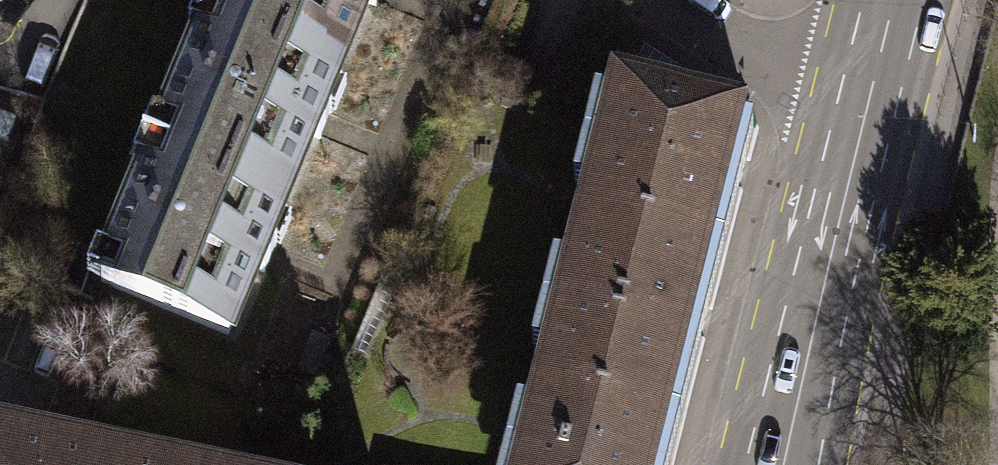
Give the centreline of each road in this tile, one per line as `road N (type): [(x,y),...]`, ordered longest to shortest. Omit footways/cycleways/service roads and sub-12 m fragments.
road 1 (tertiary): [(782,464),(866,89)]
road 2 (residential): [(650,0),(758,63),(866,89)]

